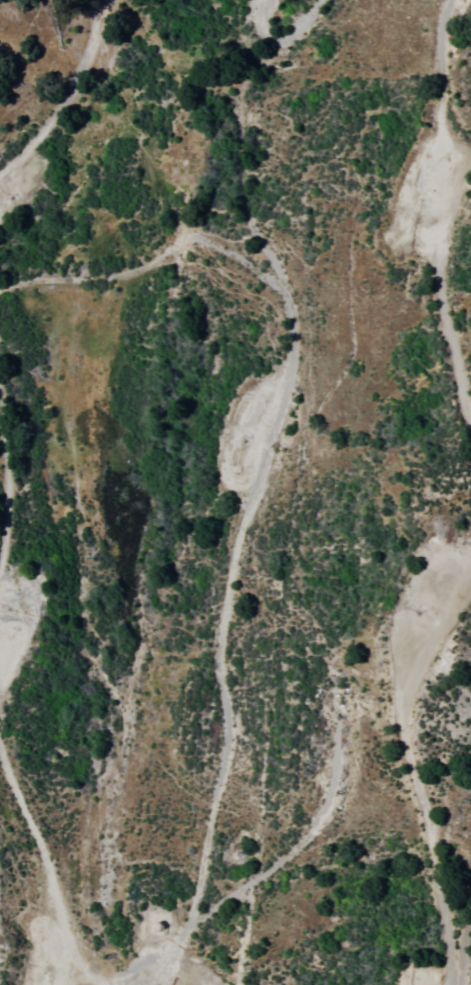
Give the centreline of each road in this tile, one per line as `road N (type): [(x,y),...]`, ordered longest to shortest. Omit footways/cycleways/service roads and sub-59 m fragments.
road 1 (residential): [(453,0),(444,20),(446,180),(436,272),(470,427)]
road 2 (residential): [(470,579),(417,670),(404,709),(411,764),(441,863),(453,984)]
road 3 (residential): [(108,984),(46,869),(0,759)]
road 4 (residential): [(0,183),(93,72),(103,44),(101,0)]
road 5 (residential): [(0,558),(7,512),(0,407)]

